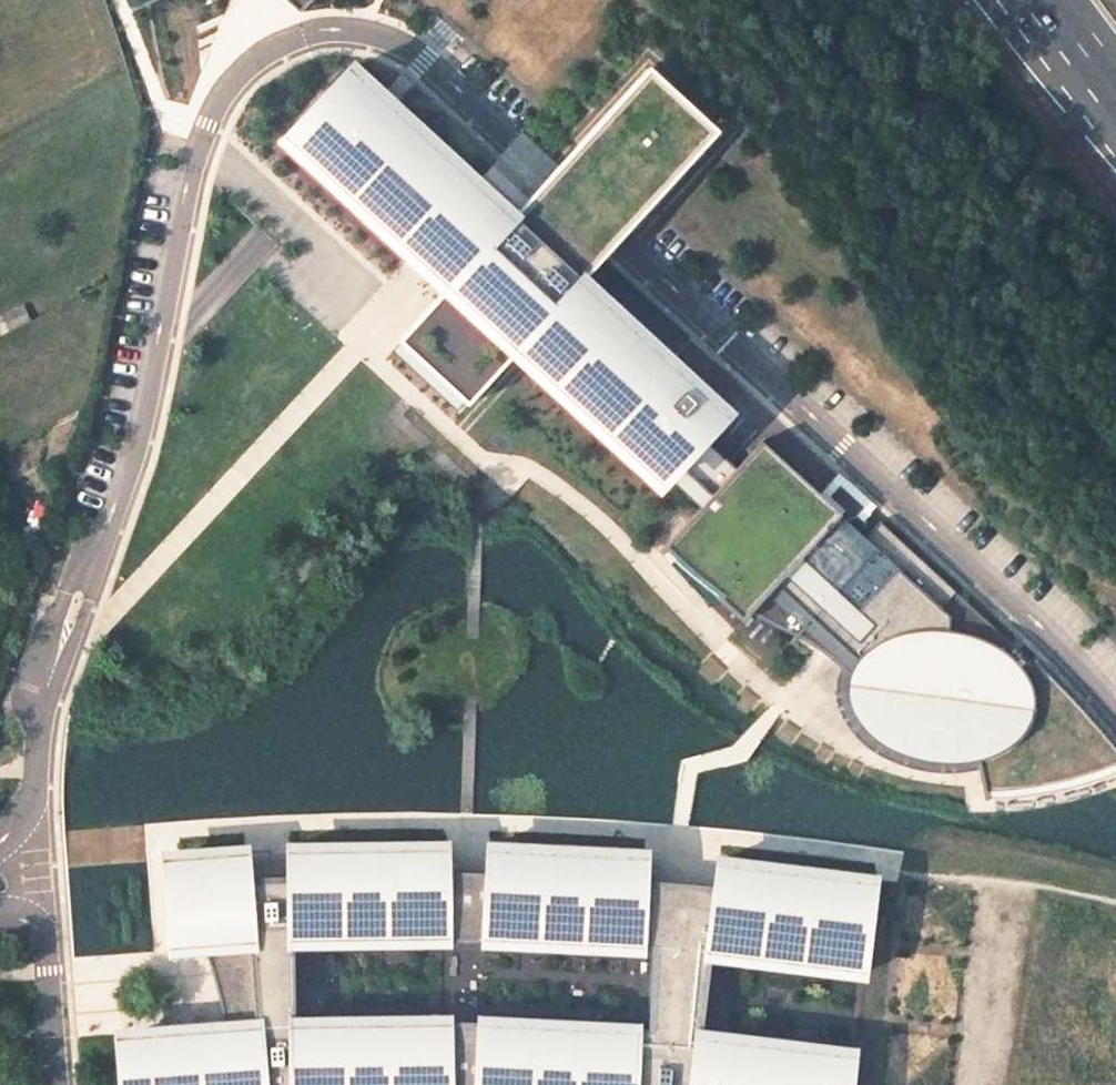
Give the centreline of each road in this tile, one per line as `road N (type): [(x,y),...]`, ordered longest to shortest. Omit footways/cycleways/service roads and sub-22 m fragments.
road 1 (trunk): [(1033,0),(1115,108)]

